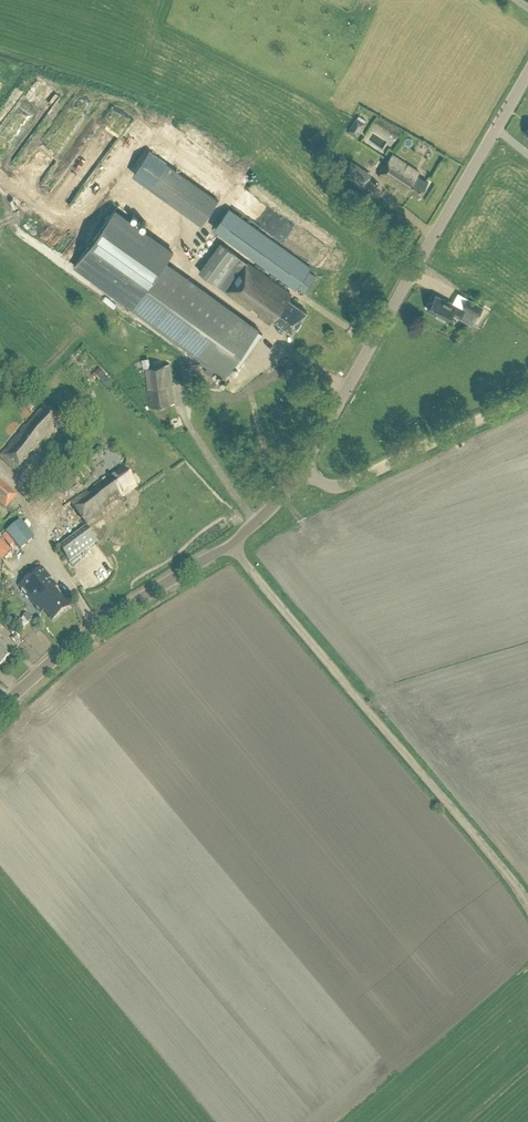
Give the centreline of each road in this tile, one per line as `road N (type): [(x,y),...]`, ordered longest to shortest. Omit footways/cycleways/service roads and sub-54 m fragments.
road 1 (unclassified): [(527,908),(232,548)]
road 2 (tertiary): [(306,472),(527,75)]
road 3 (tertiary): [(0,712),(75,642),(232,548)]
road 4 (tertiary): [(306,472),(343,485),(527,396)]

